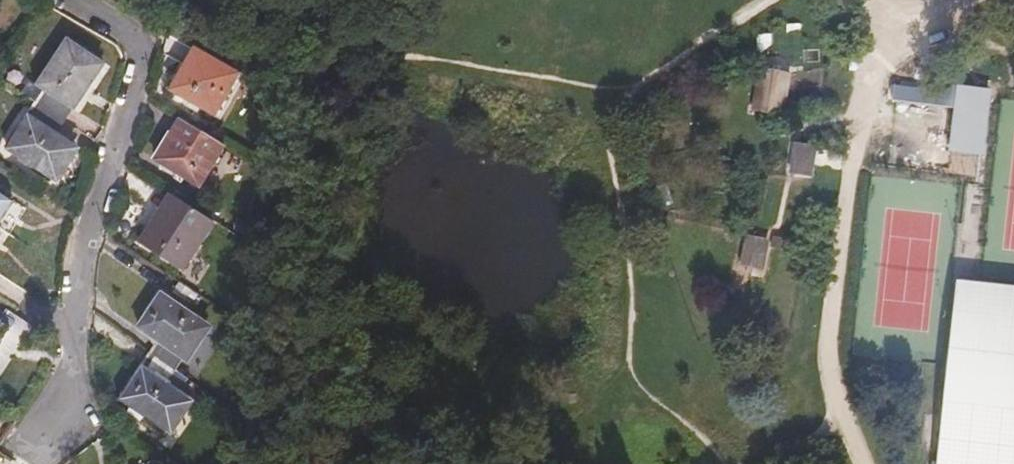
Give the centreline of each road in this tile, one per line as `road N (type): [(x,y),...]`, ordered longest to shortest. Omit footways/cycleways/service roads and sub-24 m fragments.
road 1 (residential): [(36,463),(71,382),(84,250),(136,48),(131,32),(75,0)]

